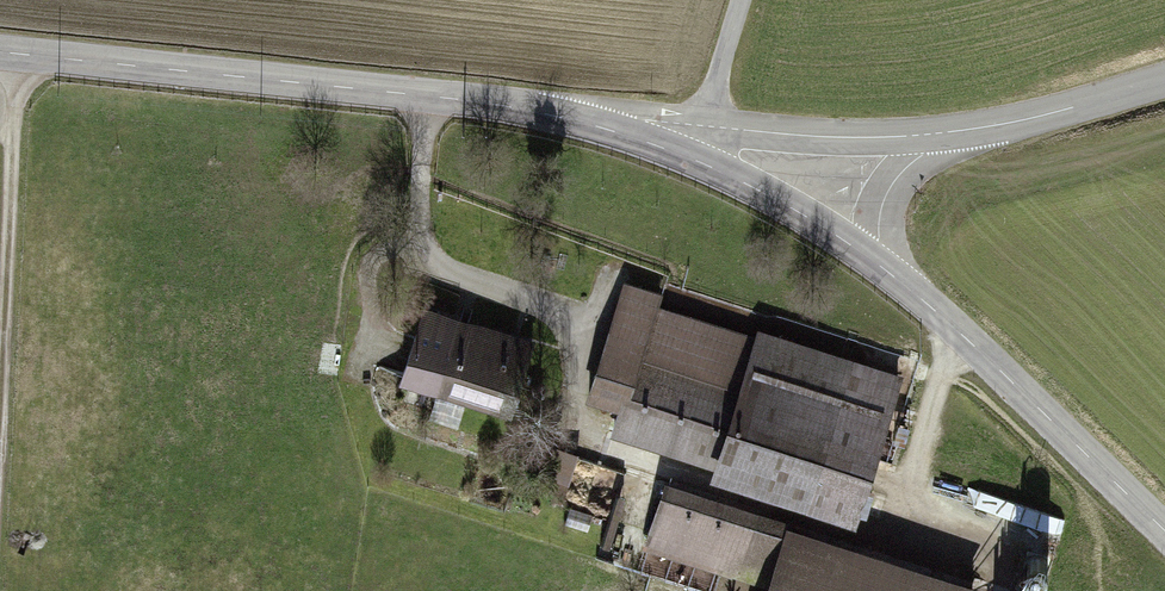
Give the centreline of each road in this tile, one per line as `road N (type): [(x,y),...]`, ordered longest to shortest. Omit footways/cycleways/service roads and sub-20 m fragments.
road 1 (tertiary): [(692,161),(504,108),(0,55)]
road 2 (track): [(0,470),(20,57)]
road 3 (tertiary): [(877,263),(1164,529)]
road 4 (tertiary): [(939,140),(744,135),(692,161)]
road 5 (tertiary): [(1164,85),(939,140)]
road 6 (tertiary): [(692,161),(877,263)]
road 7 (tertiary): [(877,263),(884,211),(902,176),(939,140)]

